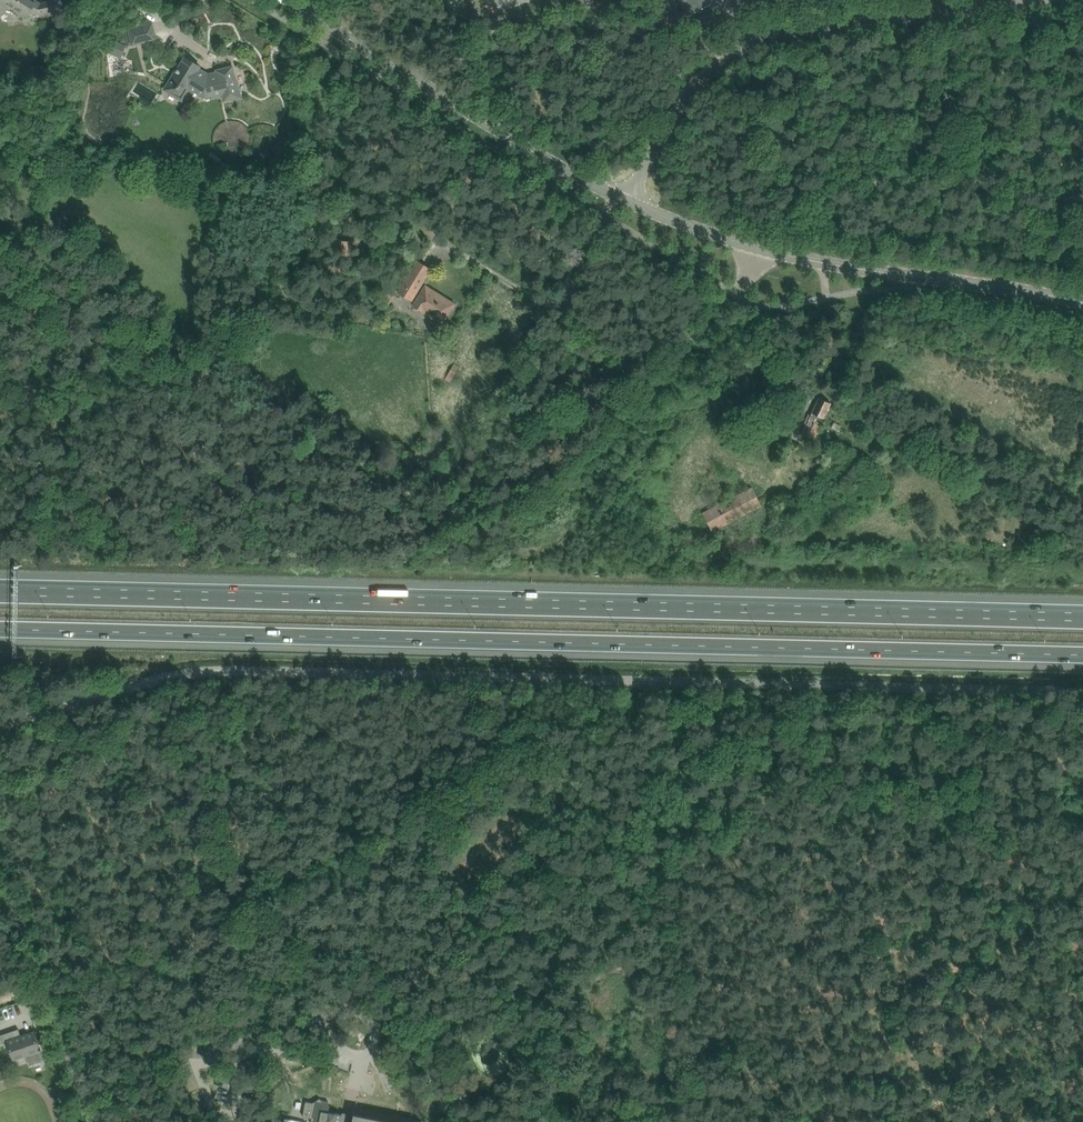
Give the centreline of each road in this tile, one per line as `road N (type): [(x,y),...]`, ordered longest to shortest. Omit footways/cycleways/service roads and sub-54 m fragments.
road 1 (unclassified): [(0,729),(213,670),(1082,691)]
road 2 (motorway): [(1082,615),(0,589)]
road 3 (motorway): [(0,631),(1082,655)]
road 4 (unclassified): [(622,199),(697,90),(762,36),(1025,1)]
road 5 (tertiary): [(1082,304),(775,253),(622,199)]
road 6 (tertiary): [(622,199),(286,0)]
road 7 (unclassified): [(0,857),(90,1121)]

